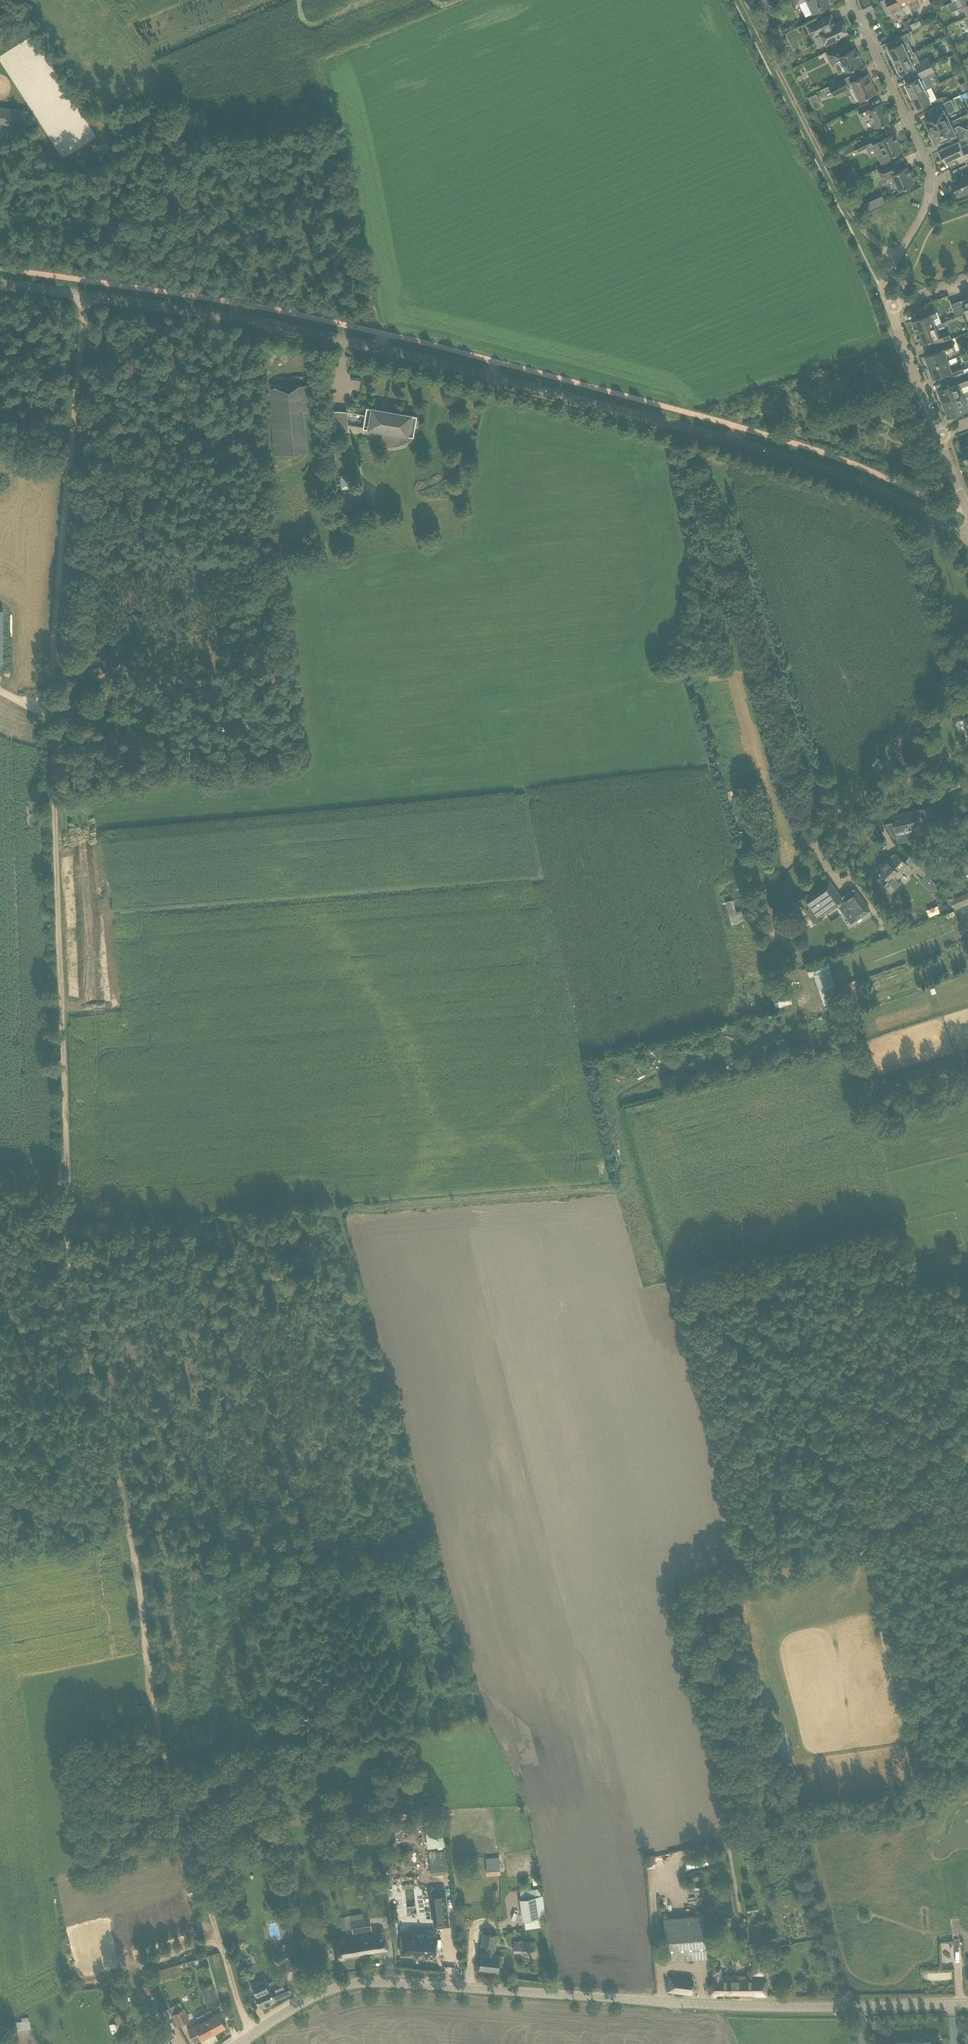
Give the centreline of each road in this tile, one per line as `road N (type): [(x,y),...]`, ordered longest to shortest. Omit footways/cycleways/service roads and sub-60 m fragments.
road 1 (track): [(85,296),(50,712),(65,1214),(89,1358),(131,1520),(171,1790),(251,2035)]
road 2 (tertiary): [(967,539),(857,482),(770,452),(493,376),(233,316),(0,285)]
road 3 (unclassified): [(238,2043),(309,1998),(380,1981),(778,2007),(967,2002)]
road 4 (residential): [(850,0),(929,169),(927,208),(882,286),(890,307)]
road 5 (track): [(967,1448),(761,1347),(677,1287)]
road 6 (track): [(742,0),(852,215),(898,255)]
road 7 (unclassified): [(779,872),(869,781),(967,648)]
road 8 (track): [(0,1474),(49,1502),(132,1530)]
road 9 (residential): [(940,436),(890,307)]

